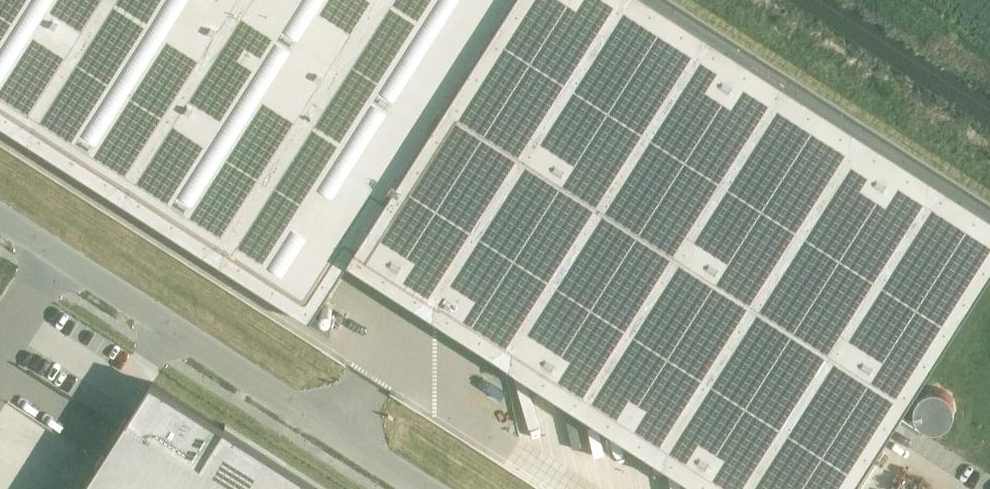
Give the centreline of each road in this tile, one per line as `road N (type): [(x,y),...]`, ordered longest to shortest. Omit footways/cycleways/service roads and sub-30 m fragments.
road 1 (unclassified): [(0,222),(422,488)]

